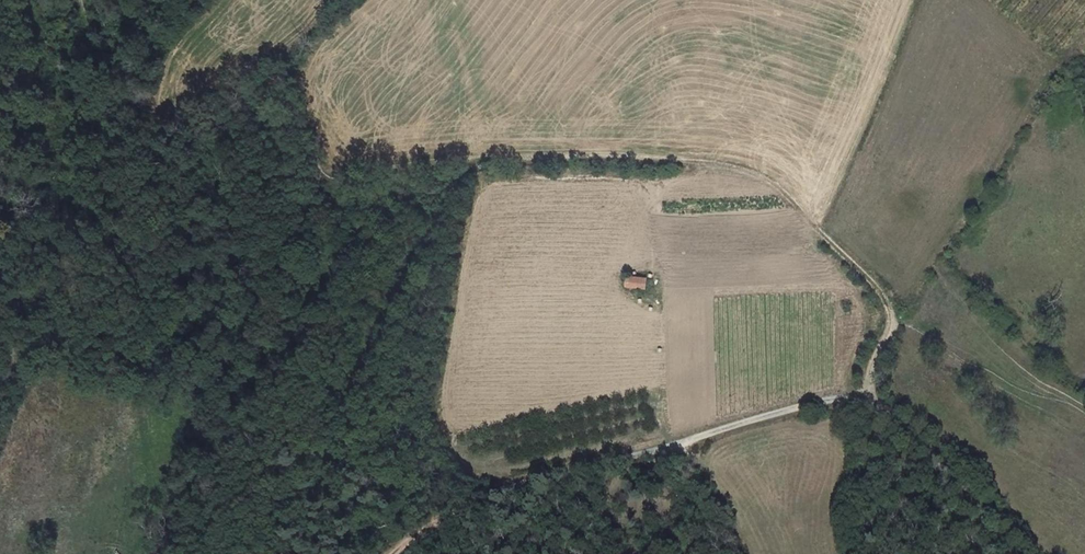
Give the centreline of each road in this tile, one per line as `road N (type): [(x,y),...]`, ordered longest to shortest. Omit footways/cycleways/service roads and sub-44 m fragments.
road 1 (track): [(872,407),(869,377),(892,322),(888,306),(872,280),(762,178),(702,162),(522,158),(430,160),(329,179),(273,75),(251,77),(168,141),(145,136),(92,41),(79,0)]
road 2 (track): [(394,553),(485,496),(795,408),(835,399),(872,407)]
road 3 (track): [(1020,553),(1003,520),(872,407)]

